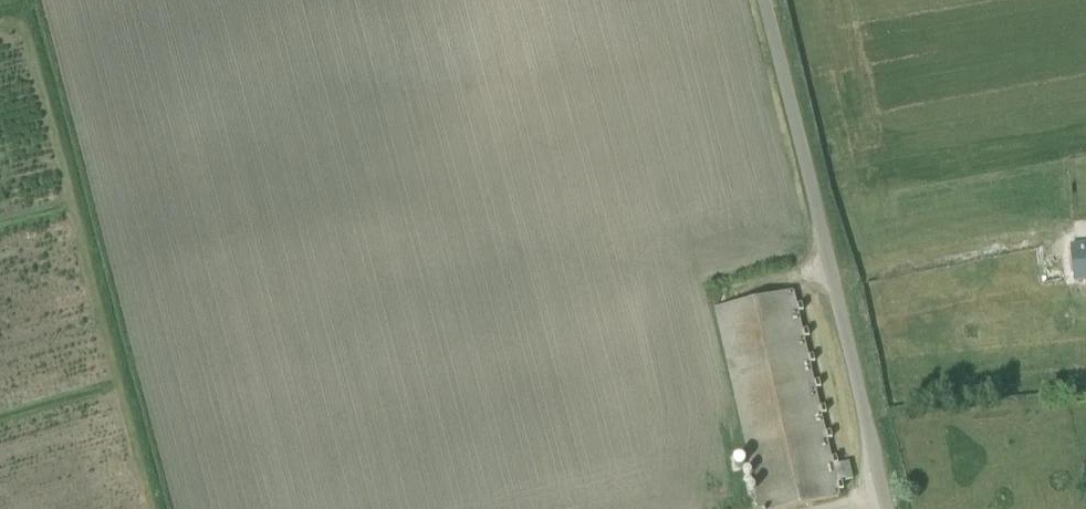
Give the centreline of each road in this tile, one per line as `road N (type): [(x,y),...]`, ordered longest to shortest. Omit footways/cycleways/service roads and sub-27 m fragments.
road 1 (unclassified): [(888,508),(763,0)]

